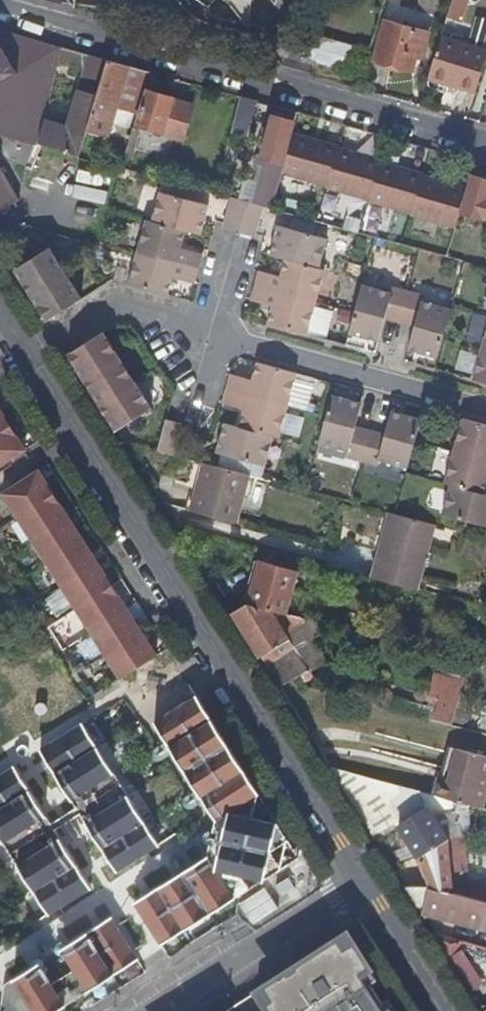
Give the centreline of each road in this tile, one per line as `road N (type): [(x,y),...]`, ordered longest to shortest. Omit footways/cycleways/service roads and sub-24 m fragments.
road 1 (tertiary): [(360,883),(0,311)]
road 2 (residential): [(485,142),(0,6)]
road 3 (residential): [(360,883),(153,1010)]
road 4 (tertiary): [(441,1010),(360,883)]

